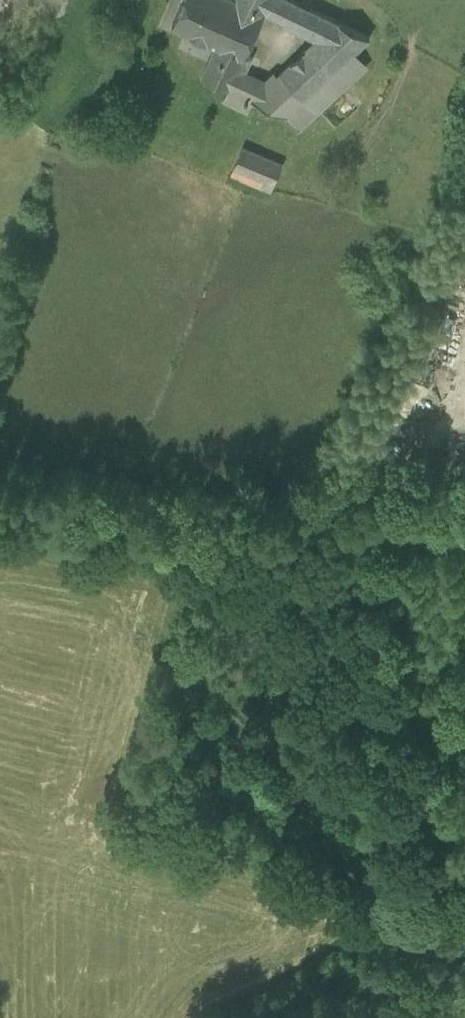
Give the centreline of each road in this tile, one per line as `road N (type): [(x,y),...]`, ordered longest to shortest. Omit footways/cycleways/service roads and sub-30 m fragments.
road 1 (track): [(458,1017),(428,966),(190,687)]
road 2 (track): [(428,966),(360,977),(299,1017)]

